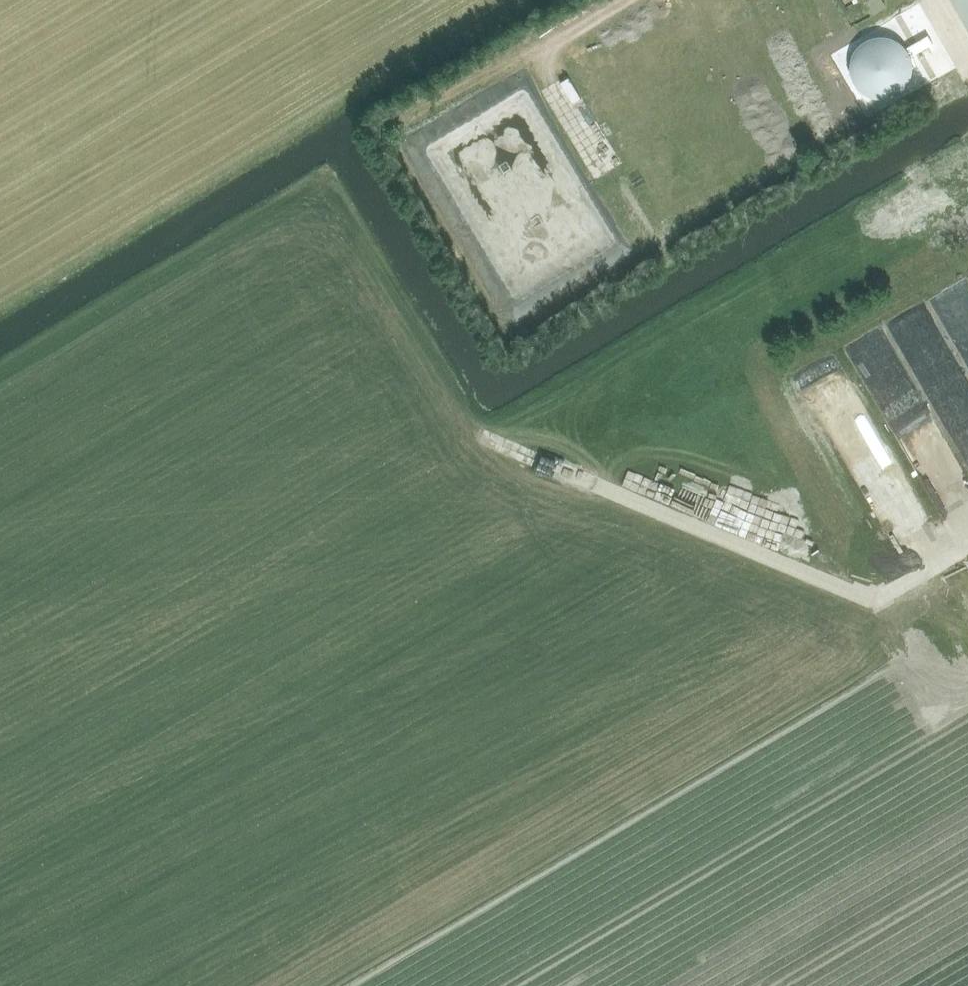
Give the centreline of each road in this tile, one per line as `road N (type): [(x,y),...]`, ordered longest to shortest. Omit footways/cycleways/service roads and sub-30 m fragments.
road 1 (track): [(486,444),(863,594),(967,546)]

